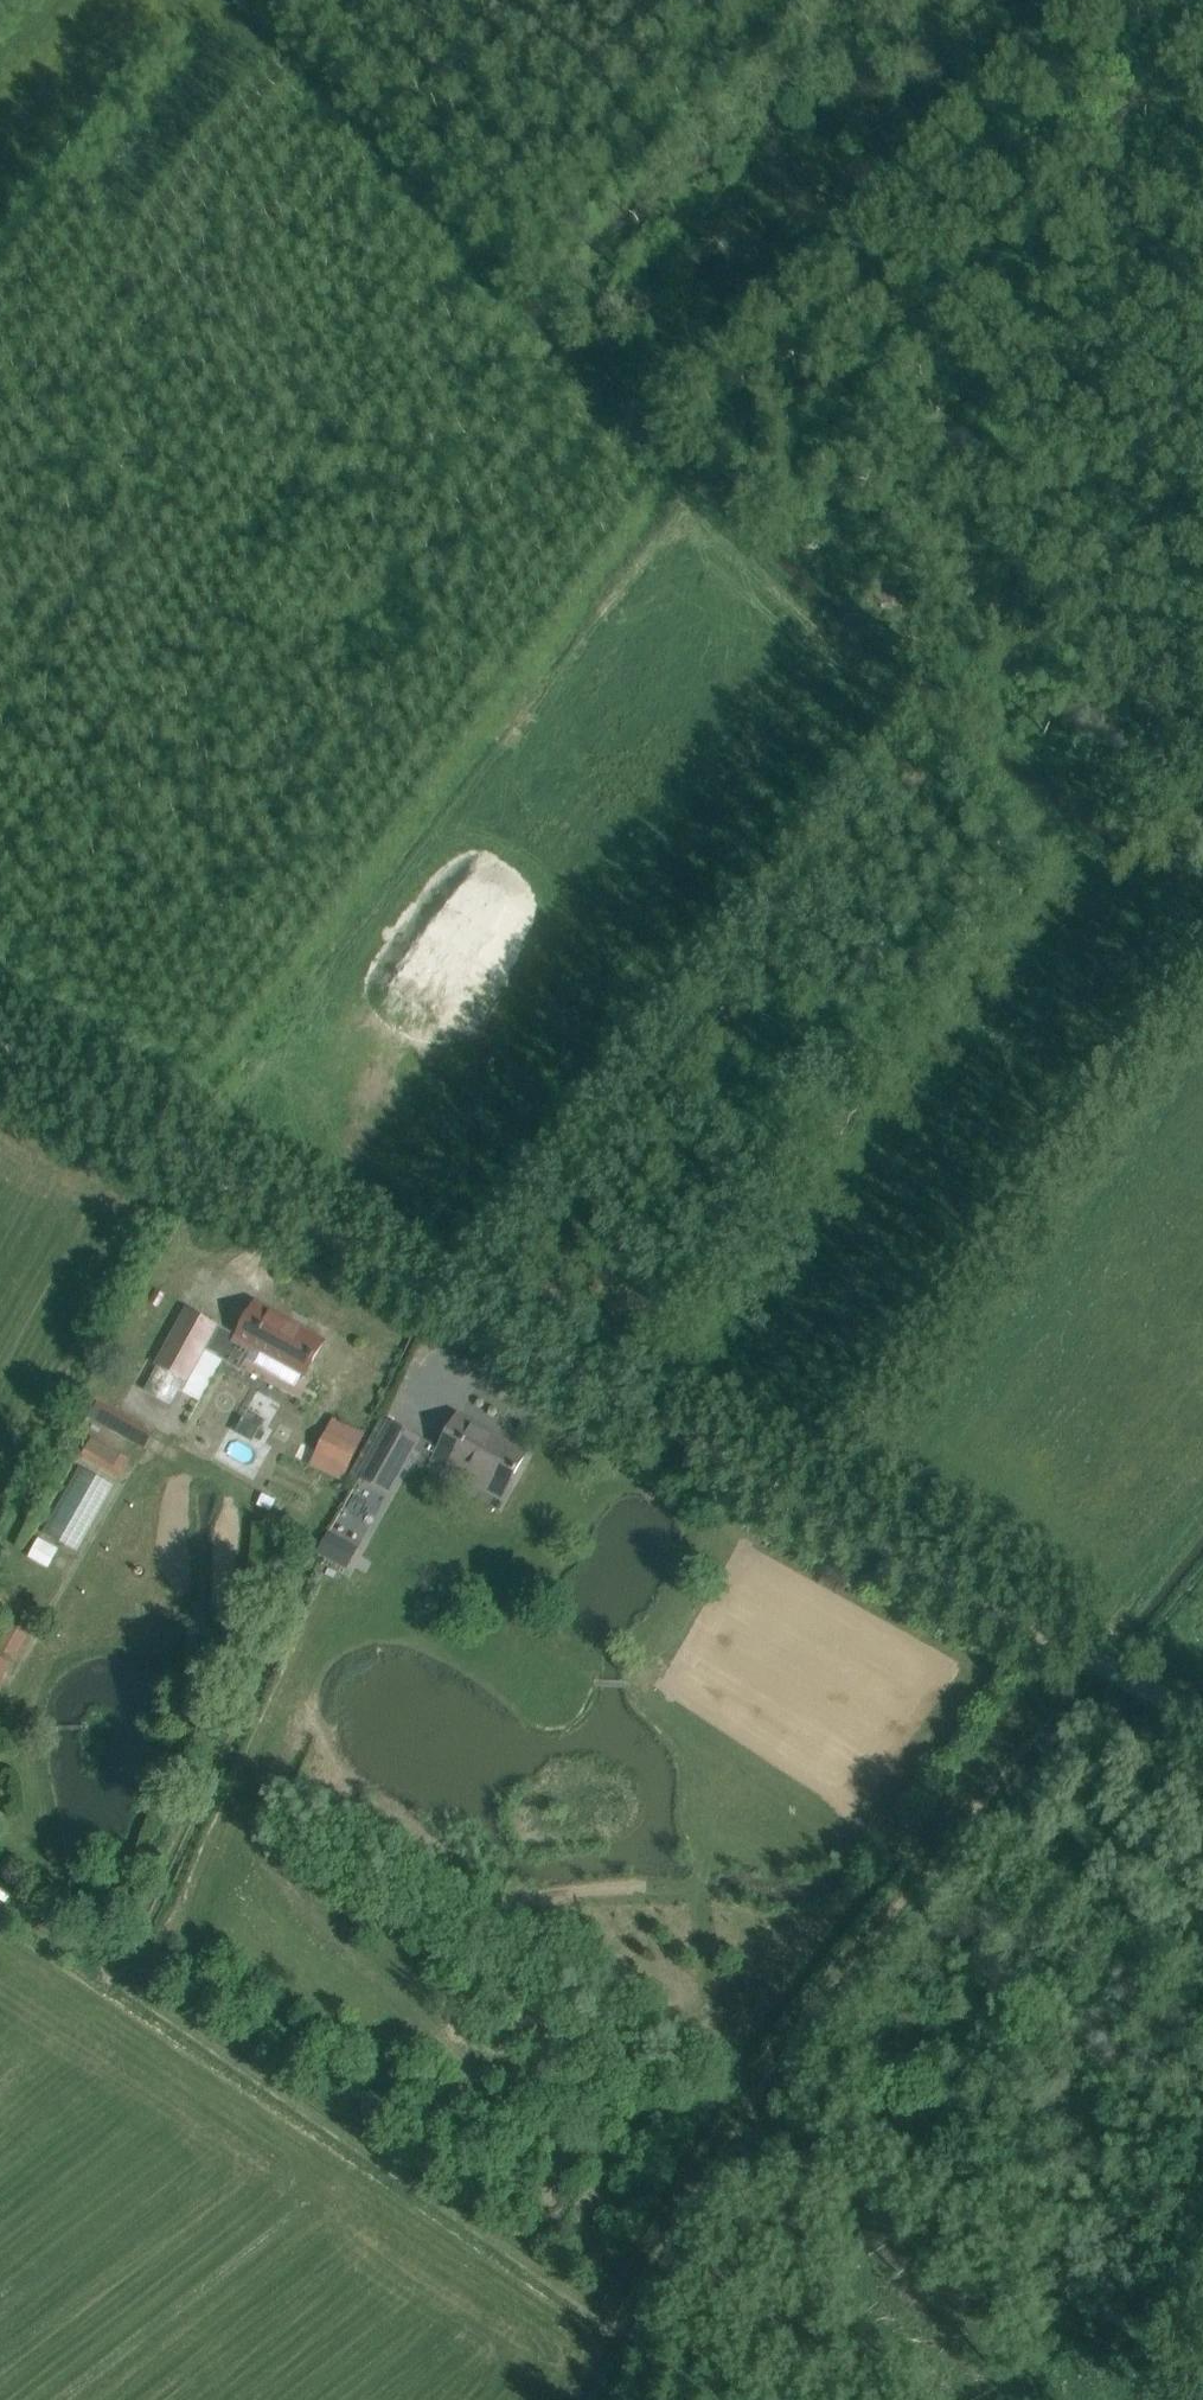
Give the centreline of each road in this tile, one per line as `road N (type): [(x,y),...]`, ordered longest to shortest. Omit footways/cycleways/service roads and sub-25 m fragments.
road 1 (unclassified): [(1202,1718),(0,1053)]

